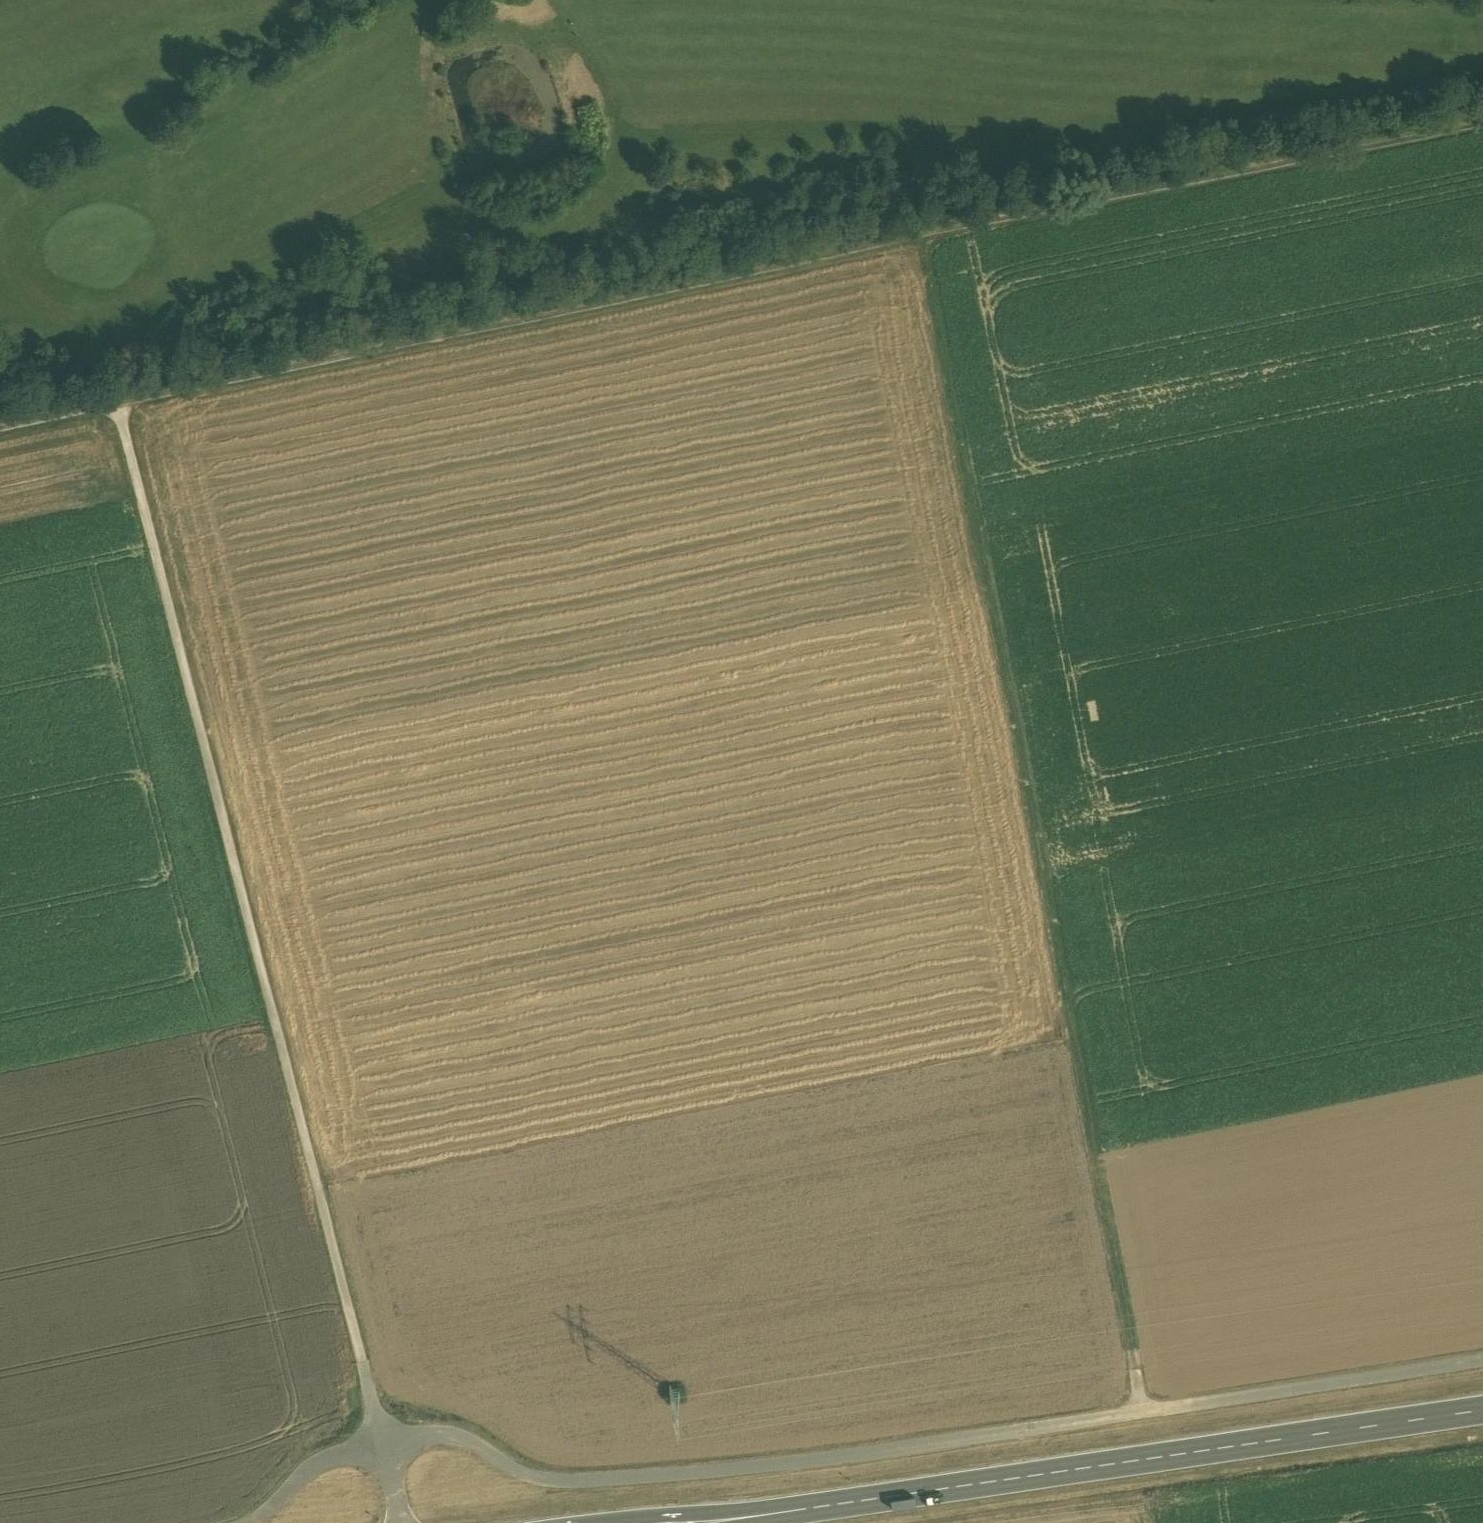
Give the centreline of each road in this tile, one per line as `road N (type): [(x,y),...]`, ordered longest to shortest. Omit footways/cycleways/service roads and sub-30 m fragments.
road 1 (track): [(0,440),(1482,137)]
road 2 (track): [(940,247),(1140,1410)]
road 3 (track): [(122,413),(404,1522)]
road 4 (secondary): [(1482,1411),(683,1522)]

